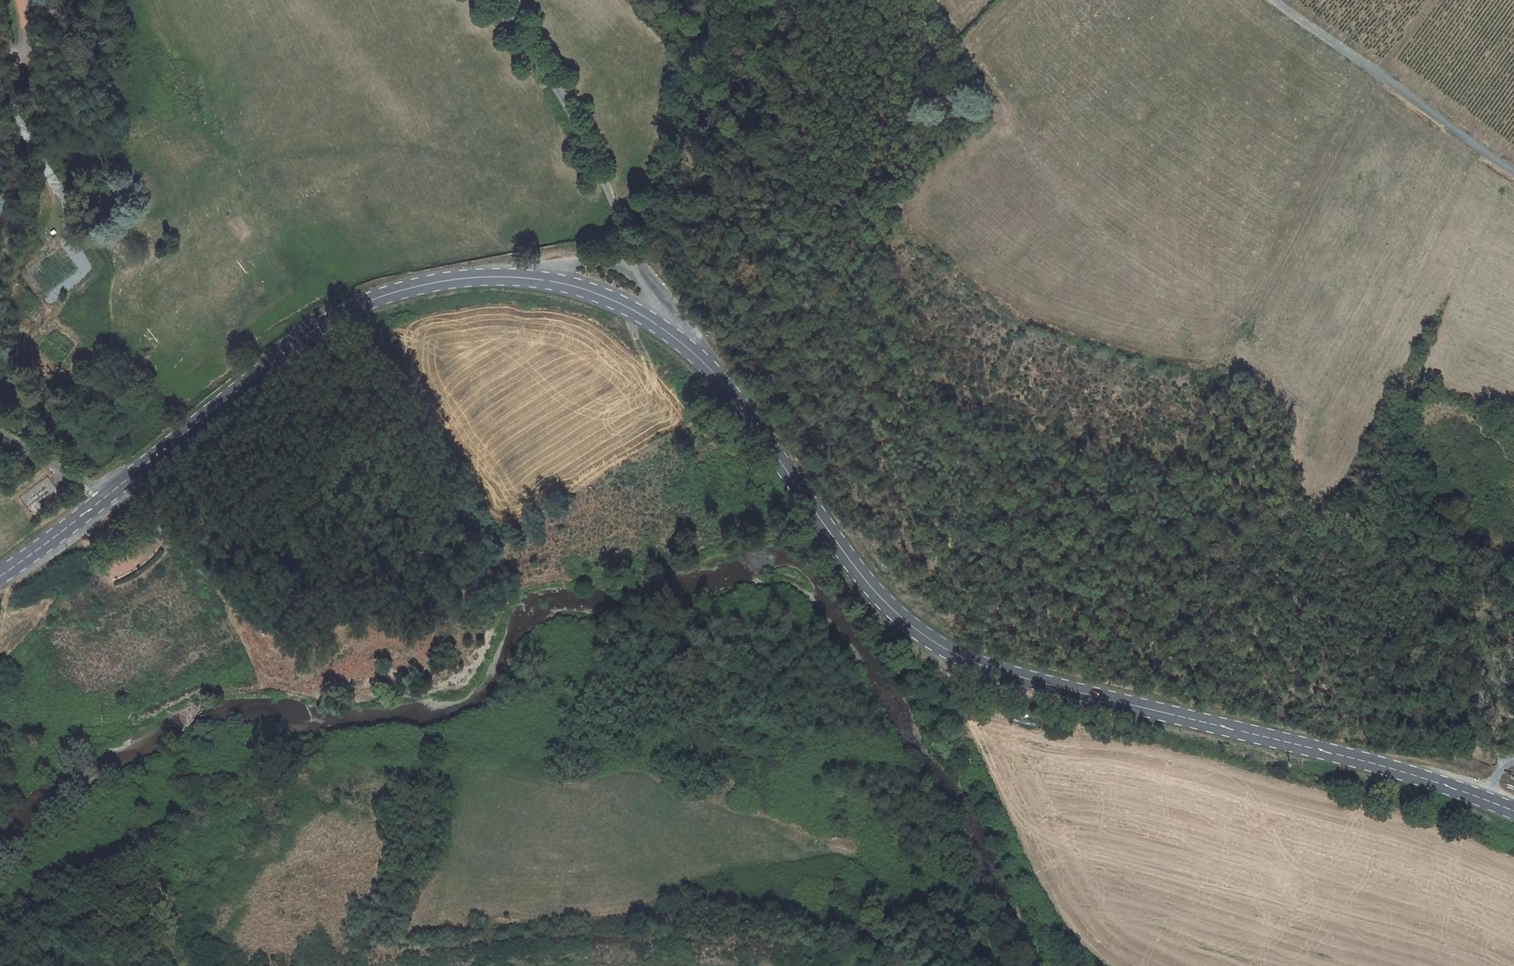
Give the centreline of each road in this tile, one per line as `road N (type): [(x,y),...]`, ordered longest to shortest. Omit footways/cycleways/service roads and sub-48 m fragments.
road 1 (primary): [(1513,814),(954,655),(909,626),(870,584),(726,387),(686,347),(575,288),(481,278),(365,303),(302,339),(103,498)]
road 2 (unclassified): [(1513,171),(1275,0)]
road 3 (track): [(116,487),(221,598)]
road 4 (primary): [(103,498),(0,575)]
road 5 (unclassified): [(103,498),(0,431)]

